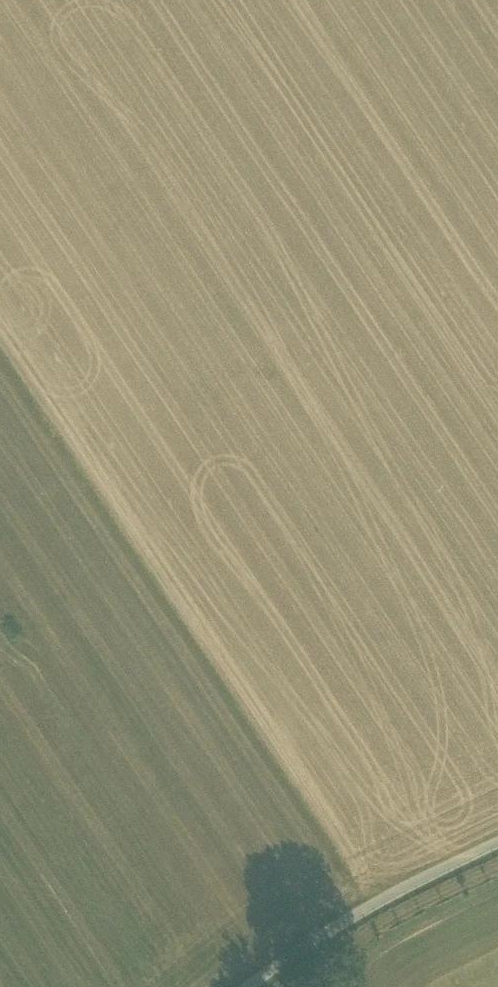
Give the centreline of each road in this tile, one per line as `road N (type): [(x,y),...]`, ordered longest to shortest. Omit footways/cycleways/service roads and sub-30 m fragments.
road 1 (unclassified): [(258,986),(367,903),(497,842)]
road 2 (track): [(497,891),(393,942),(357,986)]

